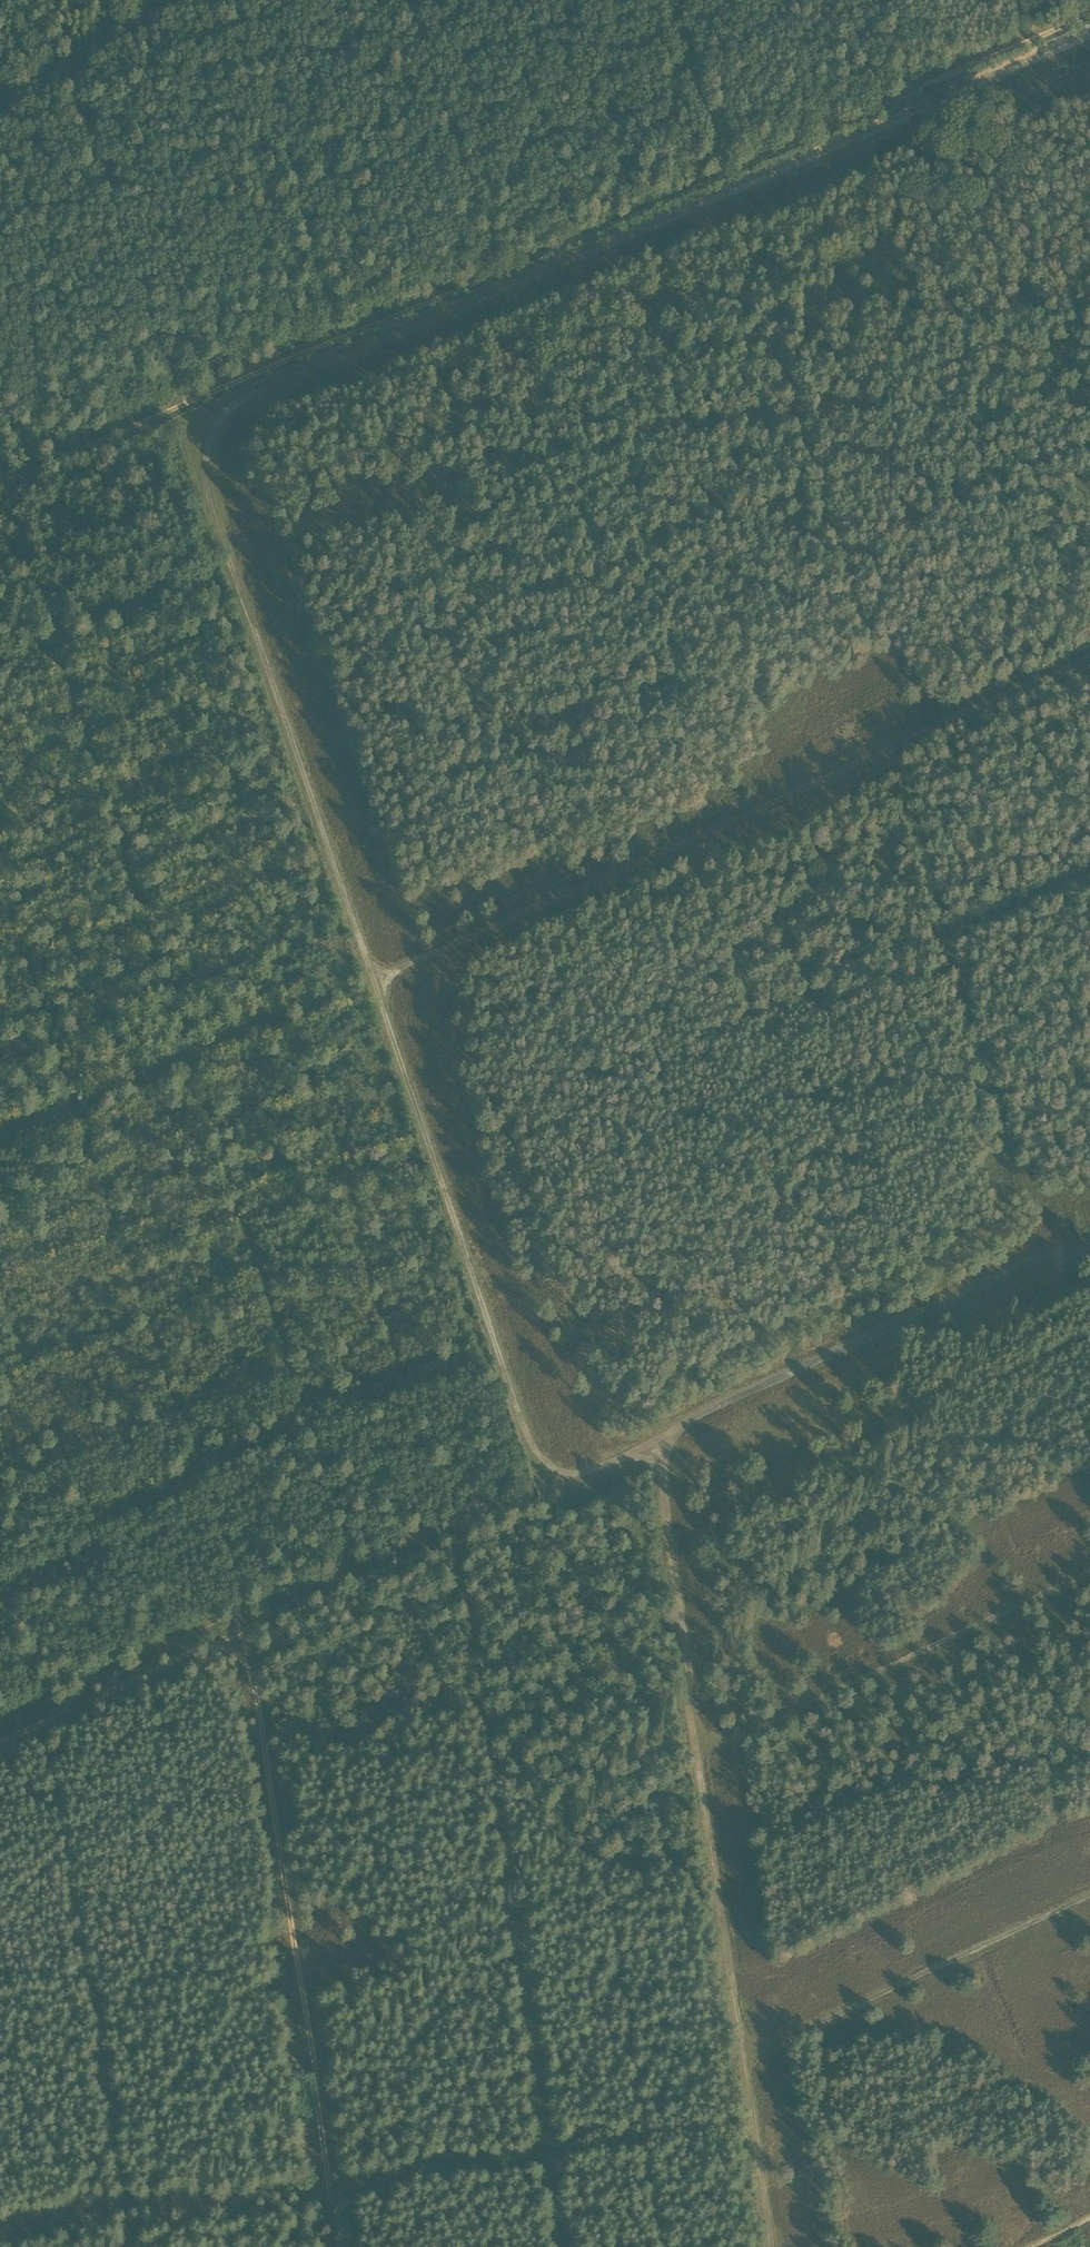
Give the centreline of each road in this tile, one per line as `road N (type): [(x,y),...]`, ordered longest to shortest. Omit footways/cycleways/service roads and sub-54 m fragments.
road 1 (track): [(771,2246),(644,1448),(562,1486),(536,1481),(230,572),(205,474),(219,435),(240,413),(1089,56)]
road 2 (track): [(0,495),(1089,38)]
road 3 (track): [(337,2246),(241,1638),(0,1752)]
road 4 (track): [(1089,675),(370,994)]
road 5 (track): [(639,2141),(0,2236)]
road 6 (track): [(644,1448),(1089,1240)]
road 7 (track): [(693,1753),(1089,1567)]
road 8 (track): [(737,2030),(765,2050),(783,2048),(1089,1900)]
road 9 (track): [(547,2153),(493,1784)]
road 10 (track): [(241,1638),(533,1502)]
road 11 (track): [(199,0),(0,124)]
road 12 (track): [(35,1735),(80,1957)]
road 13 (track): [(660,0),(725,193)]

